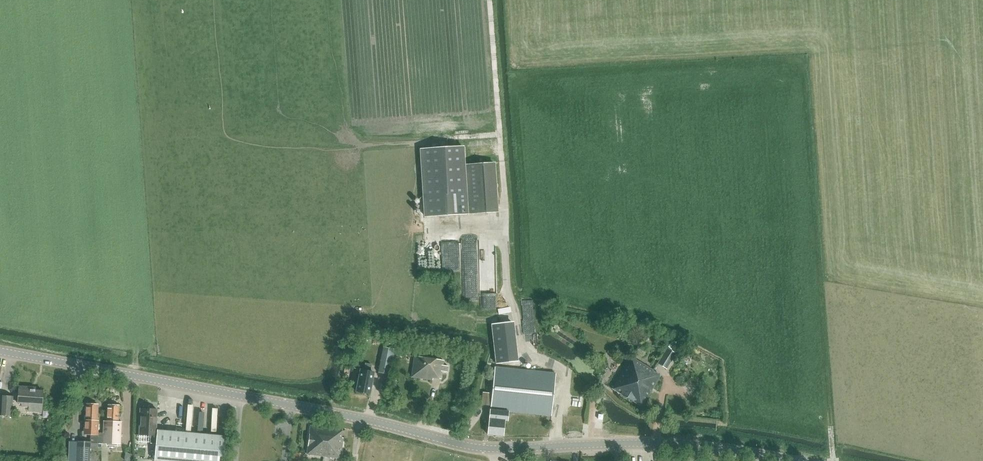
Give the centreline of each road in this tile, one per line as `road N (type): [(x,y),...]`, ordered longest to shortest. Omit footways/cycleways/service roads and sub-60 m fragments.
road 1 (unclassified): [(781,460),(677,444),(497,449),(0,351)]
road 2 (track): [(489,0),(506,284),(529,353),(566,371),(554,447)]

